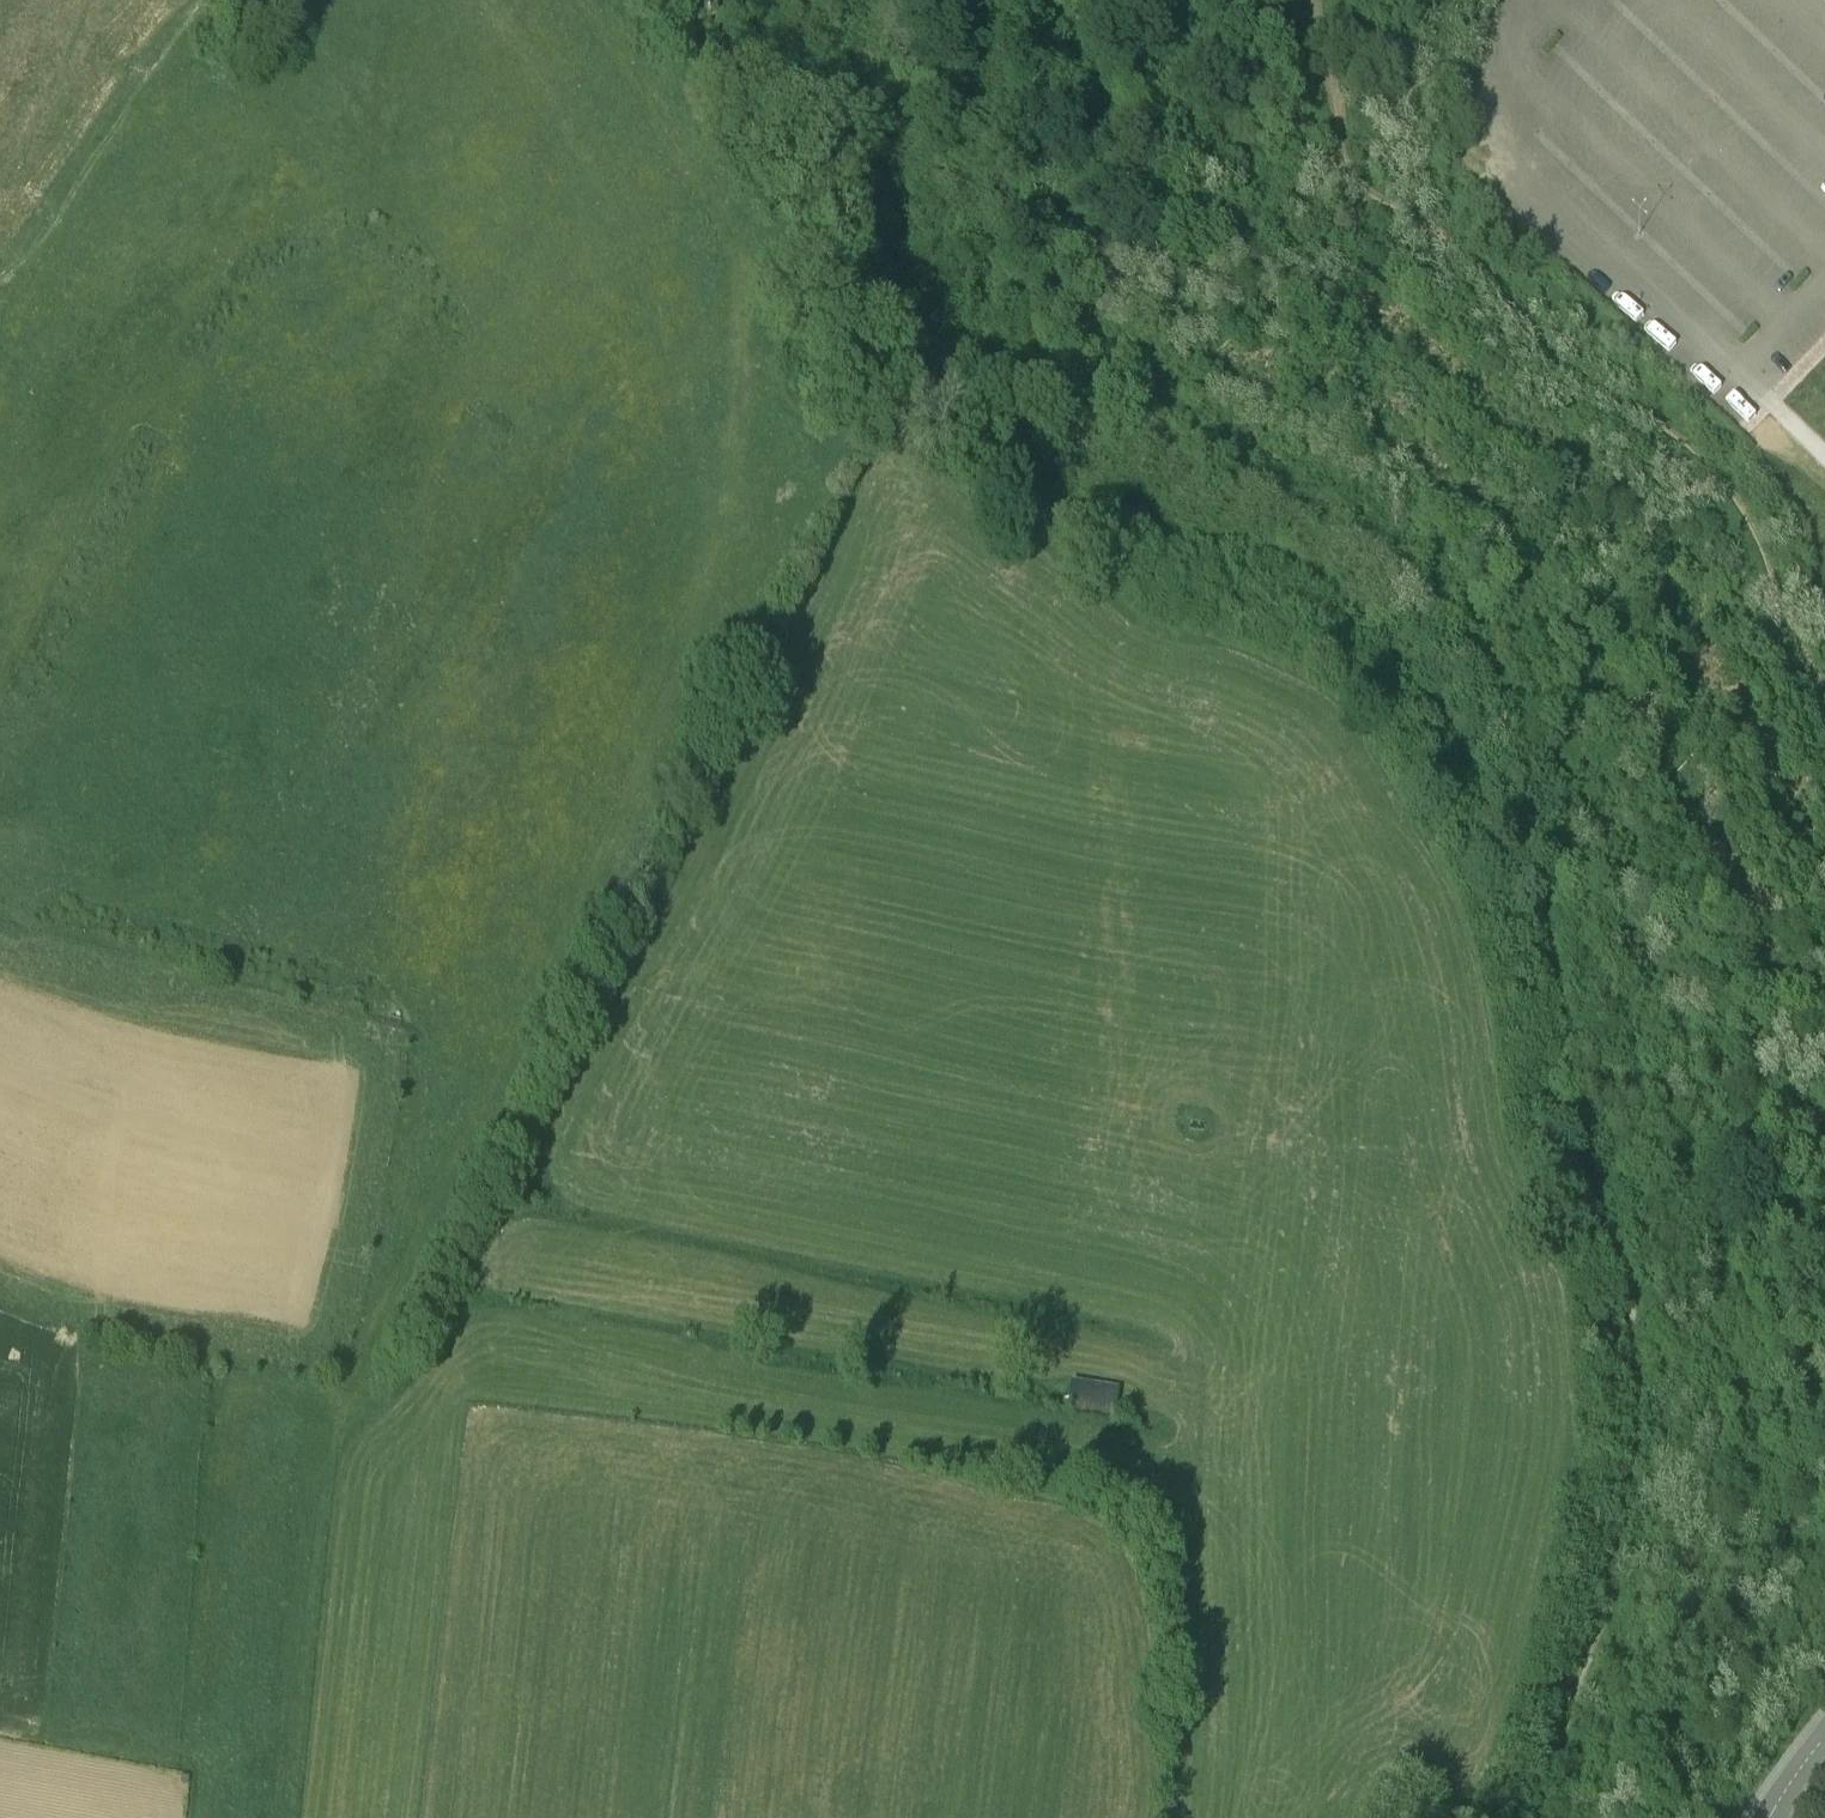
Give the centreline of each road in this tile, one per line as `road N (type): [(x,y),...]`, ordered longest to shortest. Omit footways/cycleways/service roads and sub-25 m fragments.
road 1 (track): [(1125,518),(1061,494),(982,363),(906,287),(889,192),(829,112),(774,63),(748,0)]
road 2 (track): [(1349,145),(1315,0)]

